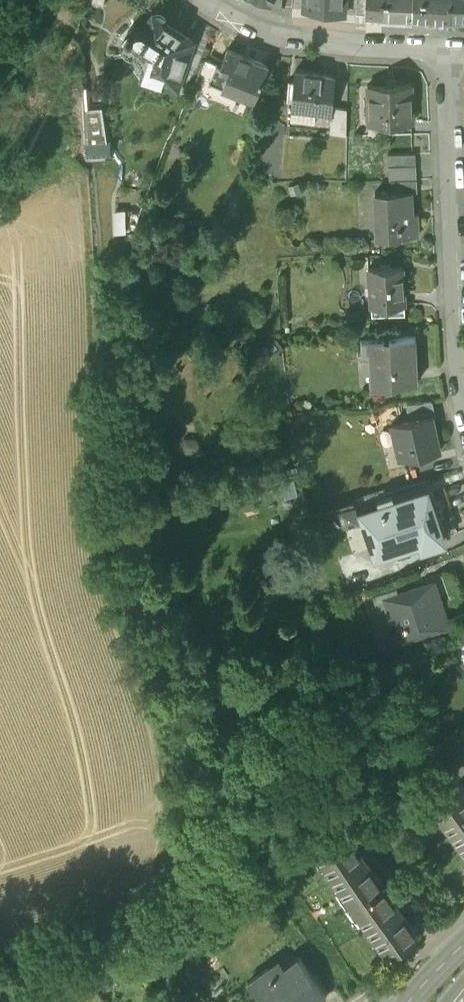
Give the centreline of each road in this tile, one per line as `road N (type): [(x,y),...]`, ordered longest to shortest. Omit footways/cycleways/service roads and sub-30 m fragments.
road 1 (residential): [(447,52),(463,413)]
road 2 (residential): [(447,52),(295,45),(203,0)]

